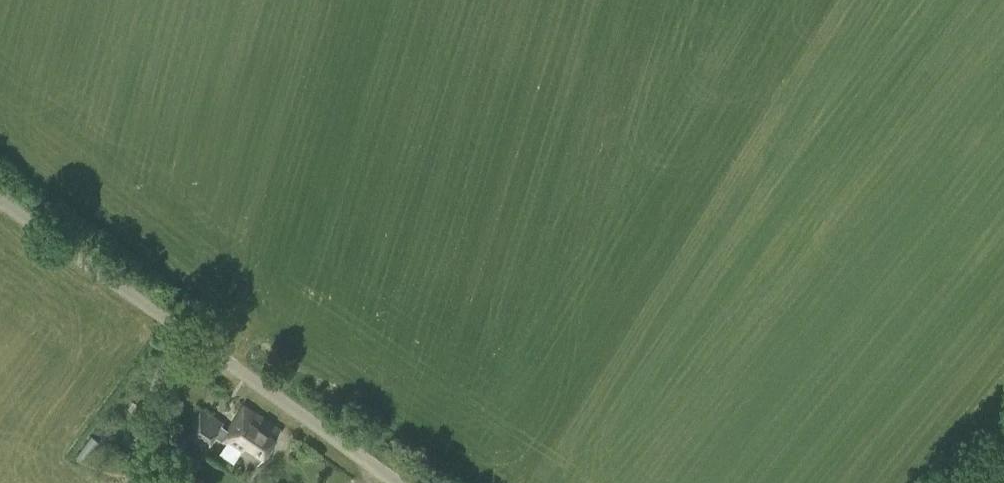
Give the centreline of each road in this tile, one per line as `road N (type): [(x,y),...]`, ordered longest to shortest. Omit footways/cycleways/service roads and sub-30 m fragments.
road 1 (unclassified): [(397,482),(0,200)]

